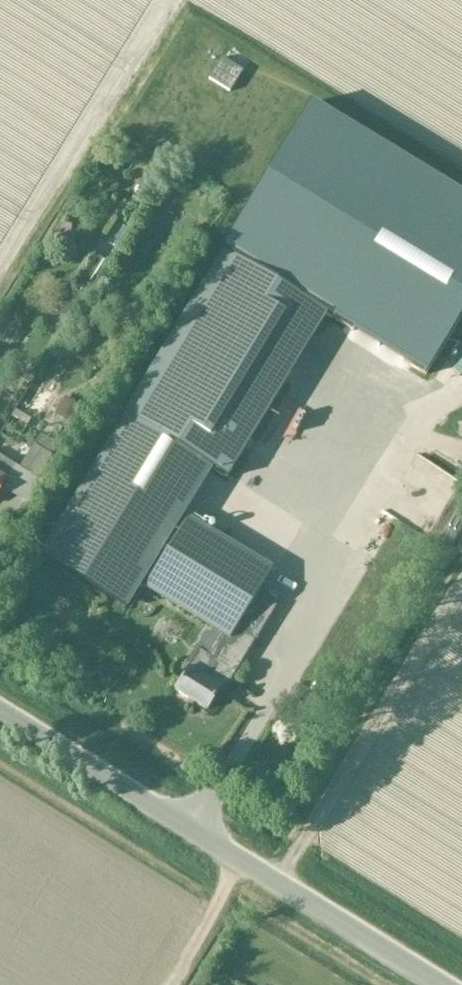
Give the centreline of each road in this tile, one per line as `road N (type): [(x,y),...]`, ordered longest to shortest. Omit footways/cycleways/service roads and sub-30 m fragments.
road 1 (unclassified): [(440,984),(0,712)]
road 2 (track): [(243,863),(167,984)]

